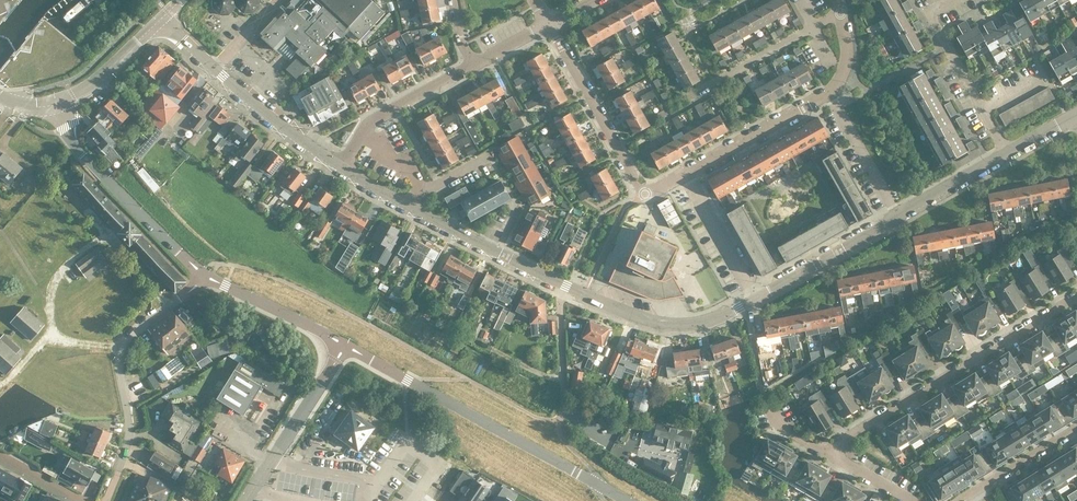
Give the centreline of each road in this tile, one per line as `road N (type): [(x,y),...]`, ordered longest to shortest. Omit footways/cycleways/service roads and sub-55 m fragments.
road 1 (tertiary): [(565,286),(662,325),(703,323),(1007,155)]
road 2 (tertiary): [(625,500),(344,347)]
road 3 (residential): [(646,195),(836,90),(853,66),(840,14)]
road 4 (residential): [(824,453),(1076,300)]
road 5 (residential): [(105,500),(128,444),(120,348),(204,275)]
road 6 (residential): [(646,195),(548,25)]
road 7 (tertiary): [(204,275),(71,137)]
road 8 (tertiary): [(341,168),(214,70)]
road 9 (tertiary): [(344,347),(204,275)]
road 10 (residential): [(713,81),(840,14)]
road 11 (residential): [(982,110),(929,16),(957,0)]
road 12 (tertiary): [(59,103),(82,92),(162,18)]
road 13 (residential): [(962,500),(1076,430)]
road 14 (tertiary): [(273,458),(344,347)]
road 15 (residential): [(472,65),(364,133)]

